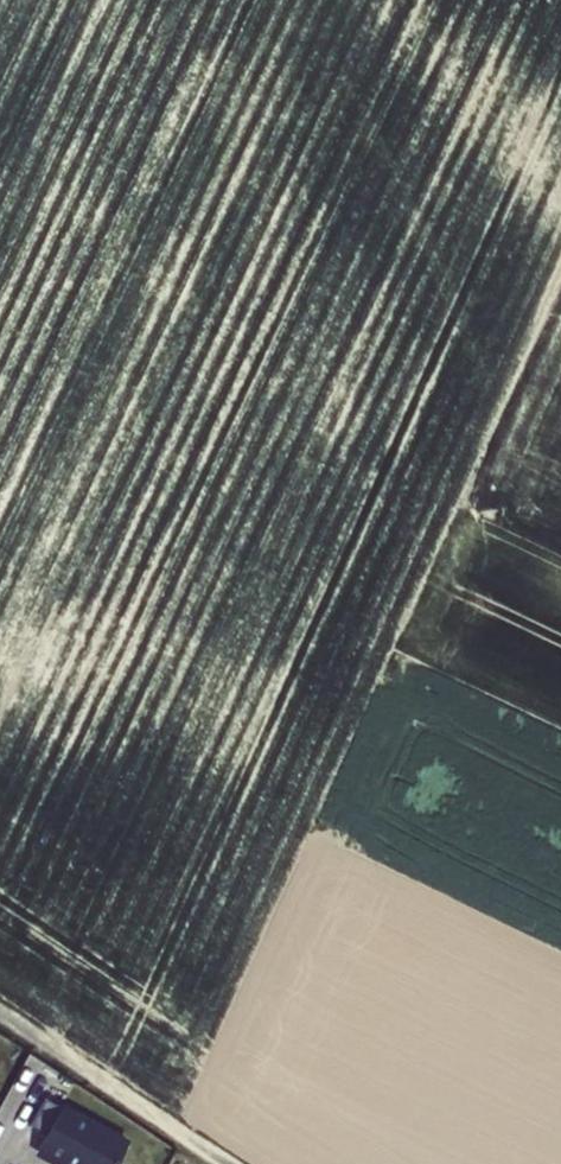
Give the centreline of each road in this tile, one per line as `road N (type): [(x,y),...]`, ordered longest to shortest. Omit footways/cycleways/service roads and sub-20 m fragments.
road 1 (track): [(0,1016),(224,1163)]

